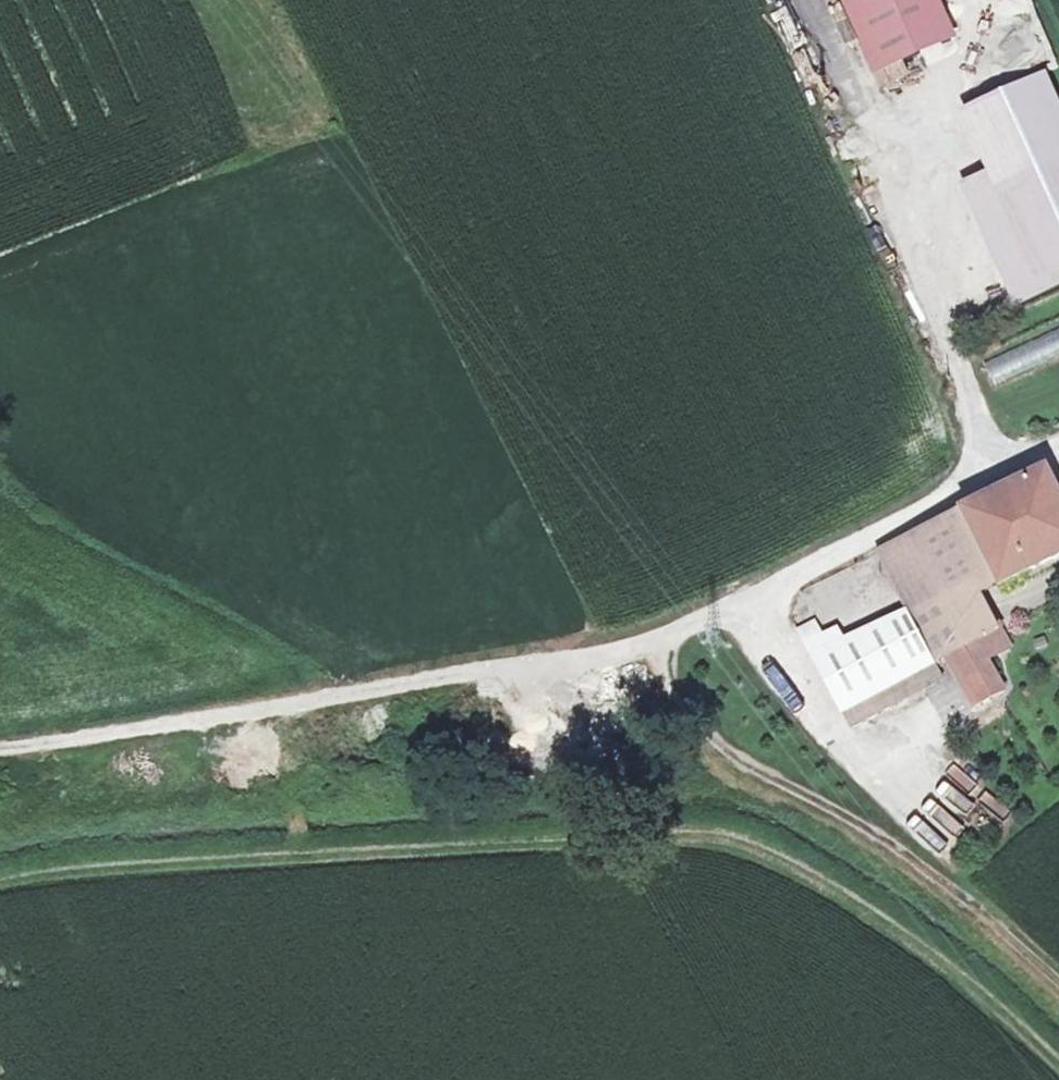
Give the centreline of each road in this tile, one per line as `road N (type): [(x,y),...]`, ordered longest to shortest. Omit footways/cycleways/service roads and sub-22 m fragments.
road 1 (track): [(710,623),(562,663),(0,749)]
road 2 (unclassified): [(1058,447),(710,623)]

